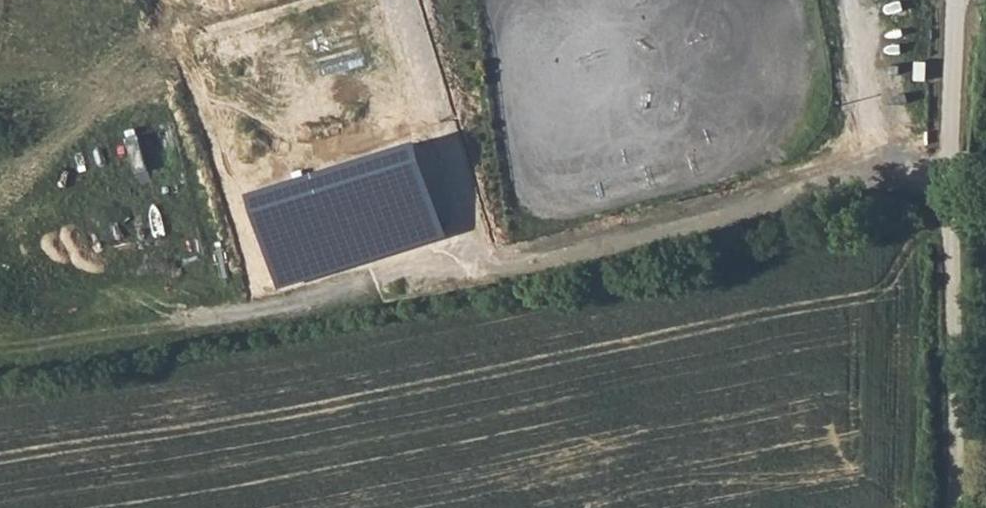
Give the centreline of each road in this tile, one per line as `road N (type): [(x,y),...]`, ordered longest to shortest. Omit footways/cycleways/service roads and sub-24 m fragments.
road 1 (unclassified): [(956,507),(954,0)]
road 2 (track): [(953,203),(873,97),(836,0)]

